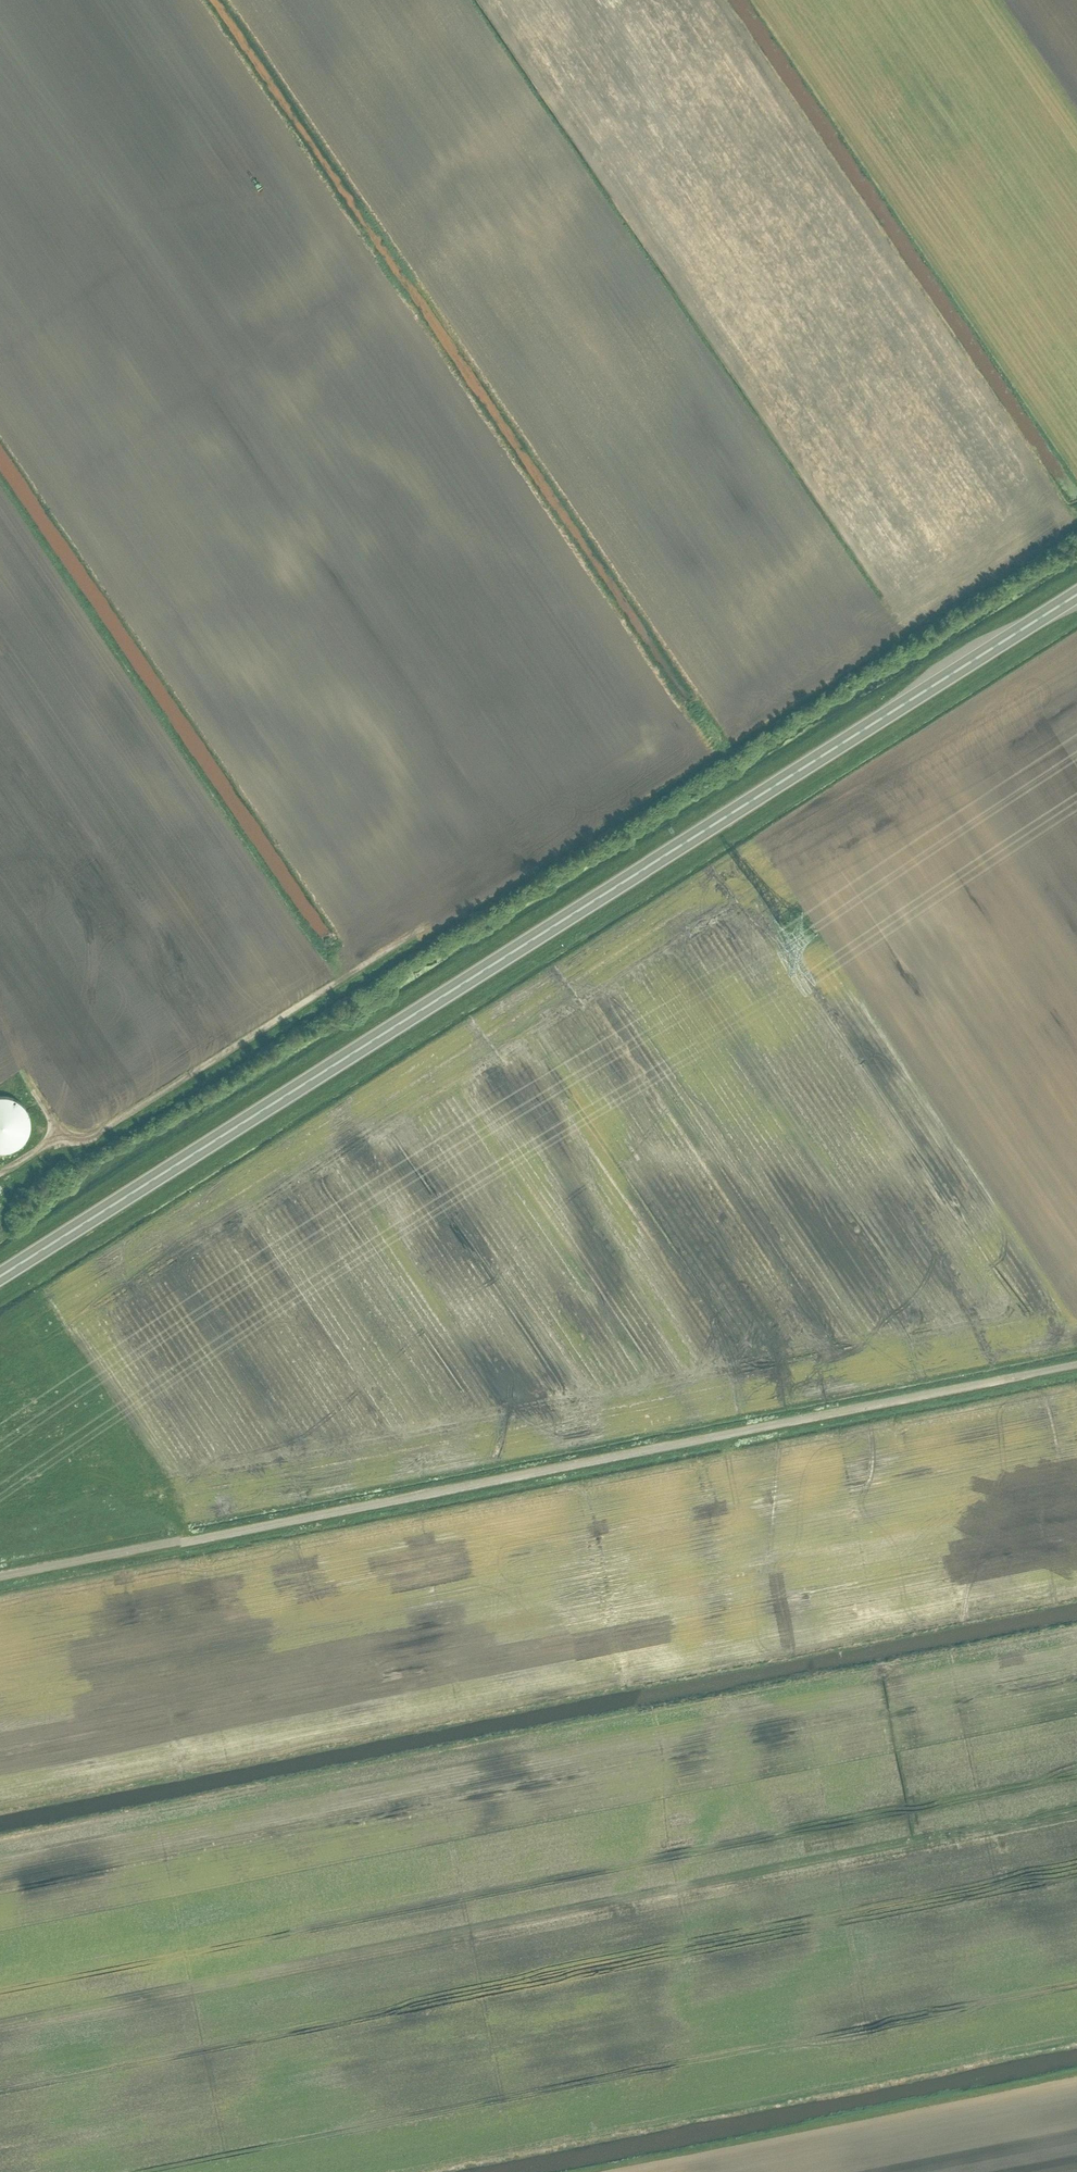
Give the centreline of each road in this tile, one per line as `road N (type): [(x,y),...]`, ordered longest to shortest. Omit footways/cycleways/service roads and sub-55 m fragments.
road 1 (trunk): [(0,1275),(1076,592)]
road 2 (unclassified): [(0,1578),(1076,1364)]

